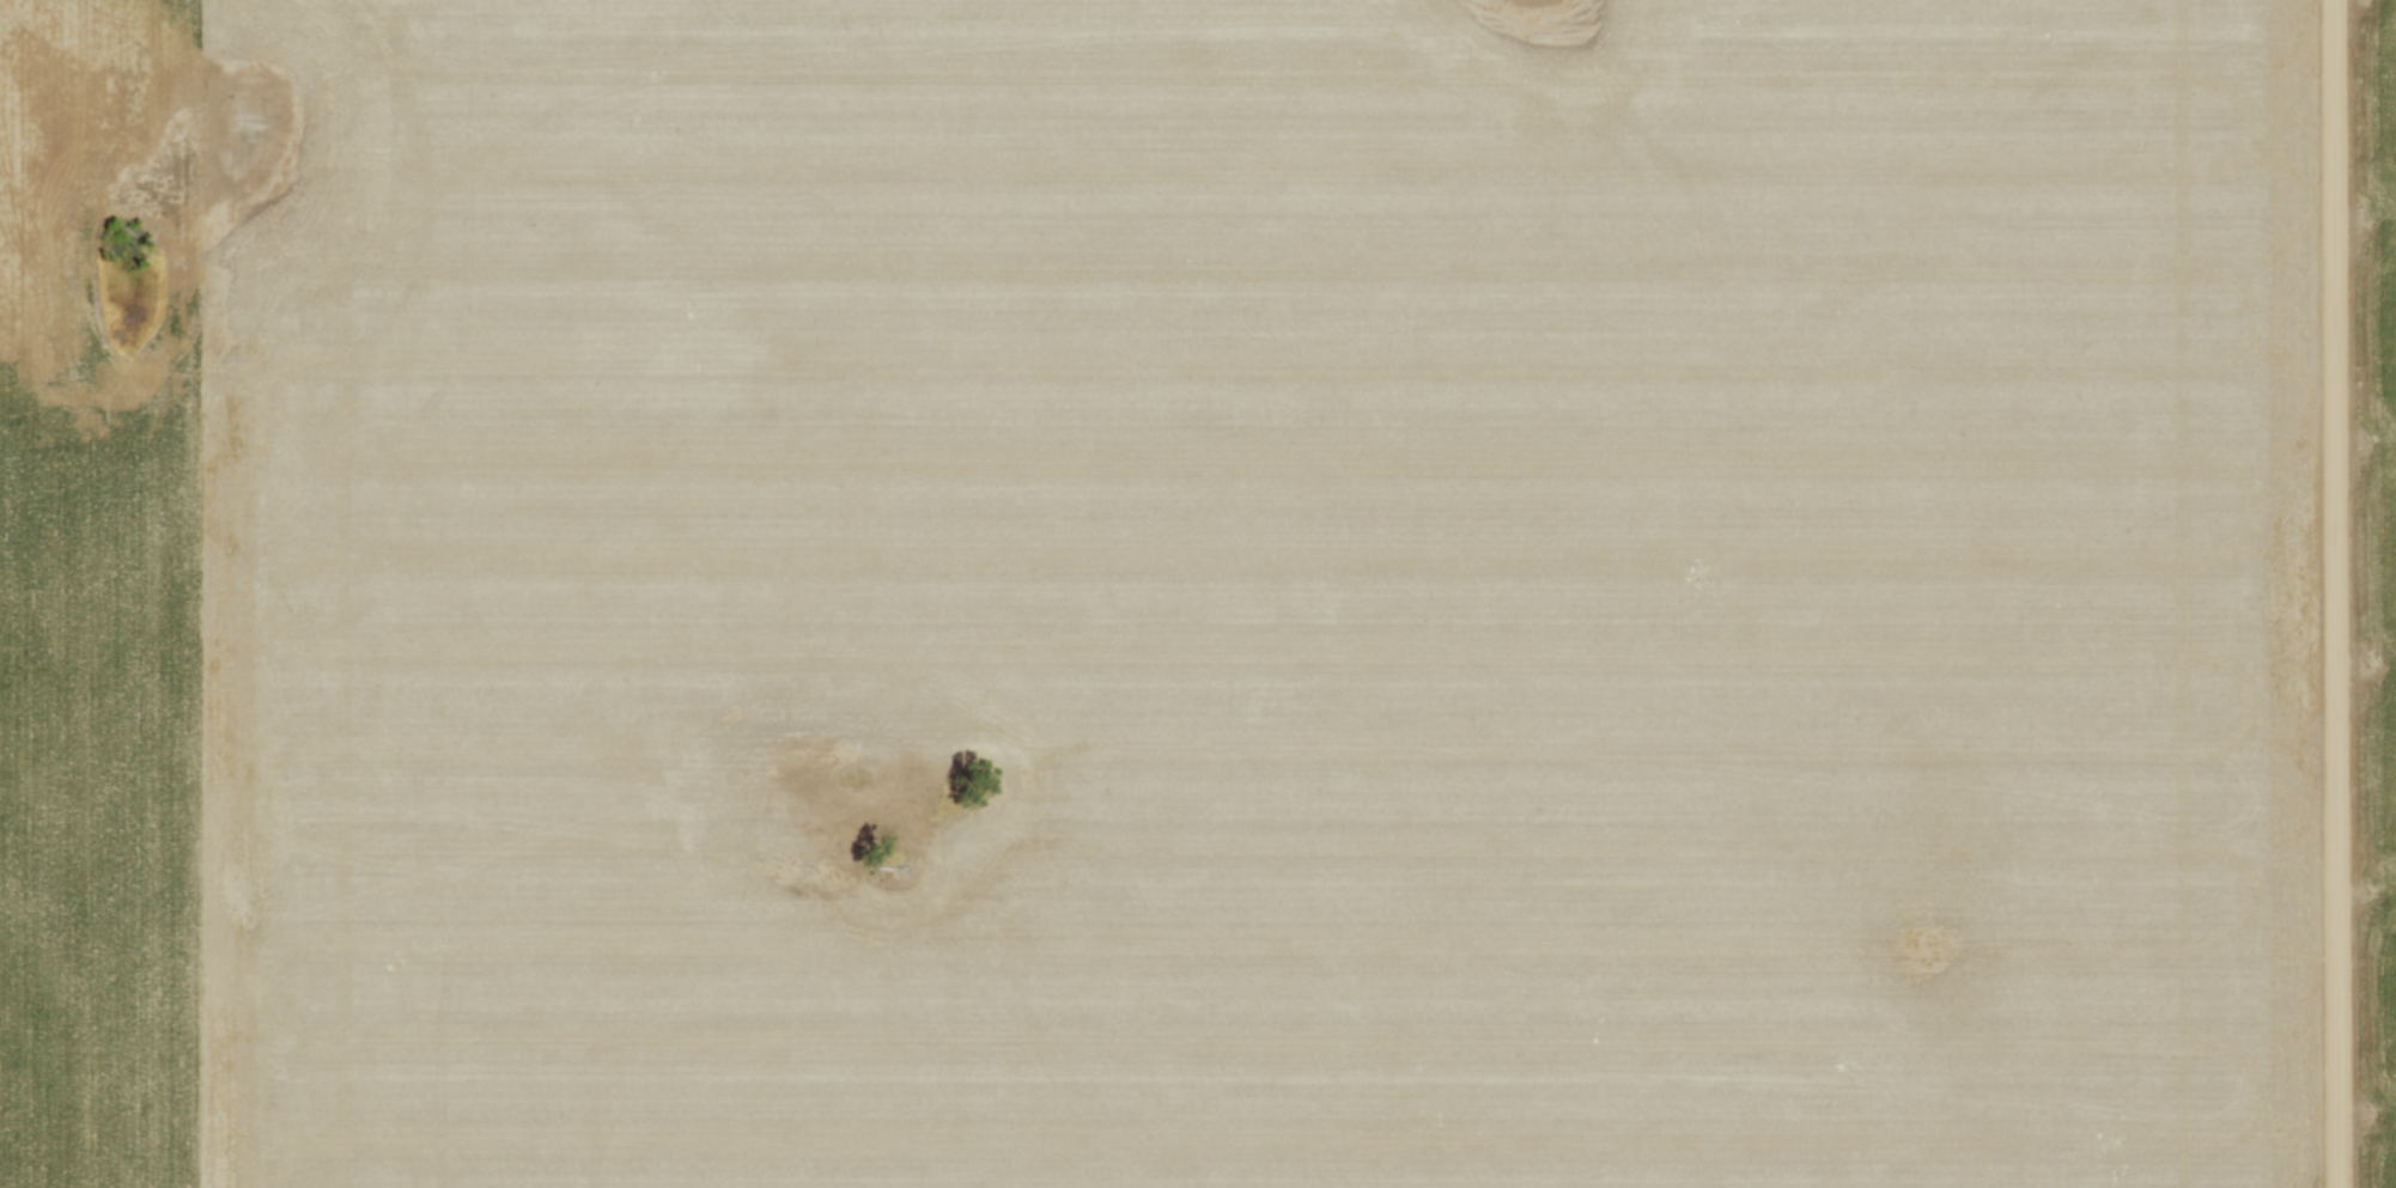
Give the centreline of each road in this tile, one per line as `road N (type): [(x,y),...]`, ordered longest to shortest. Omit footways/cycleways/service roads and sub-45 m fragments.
road 1 (residential): [(2338,1187),(2335,0)]

